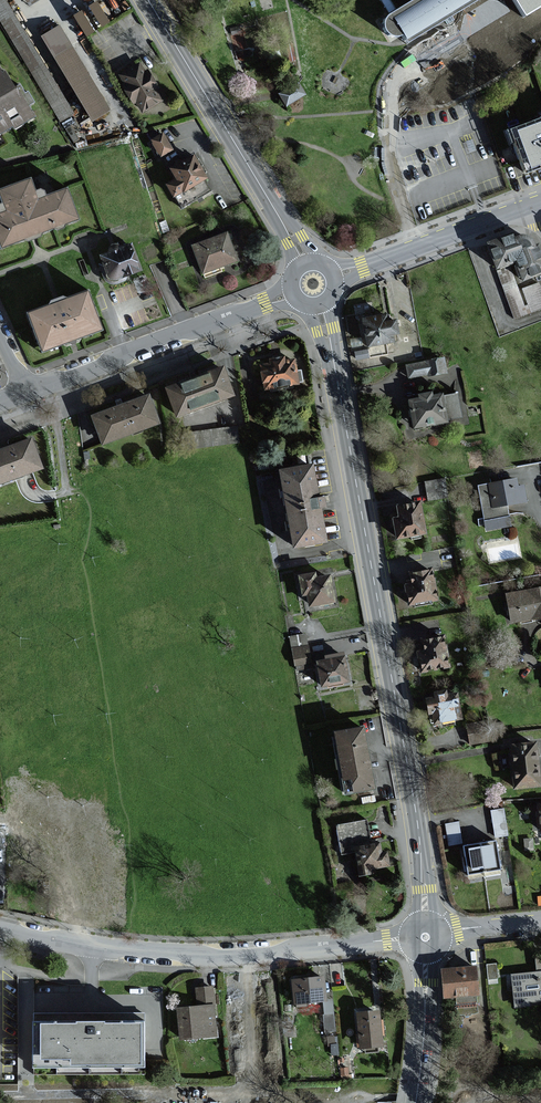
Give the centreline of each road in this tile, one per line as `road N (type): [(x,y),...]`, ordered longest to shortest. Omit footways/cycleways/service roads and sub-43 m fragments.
road 1 (tertiary): [(422,867),(334,366)]
road 2 (residential): [(405,938),(224,958),(0,927)]
road 3 (residential): [(26,392),(266,303)]
road 4 (tertiary): [(276,212),(148,0)]
road 5 (residential): [(360,267),(540,203)]

